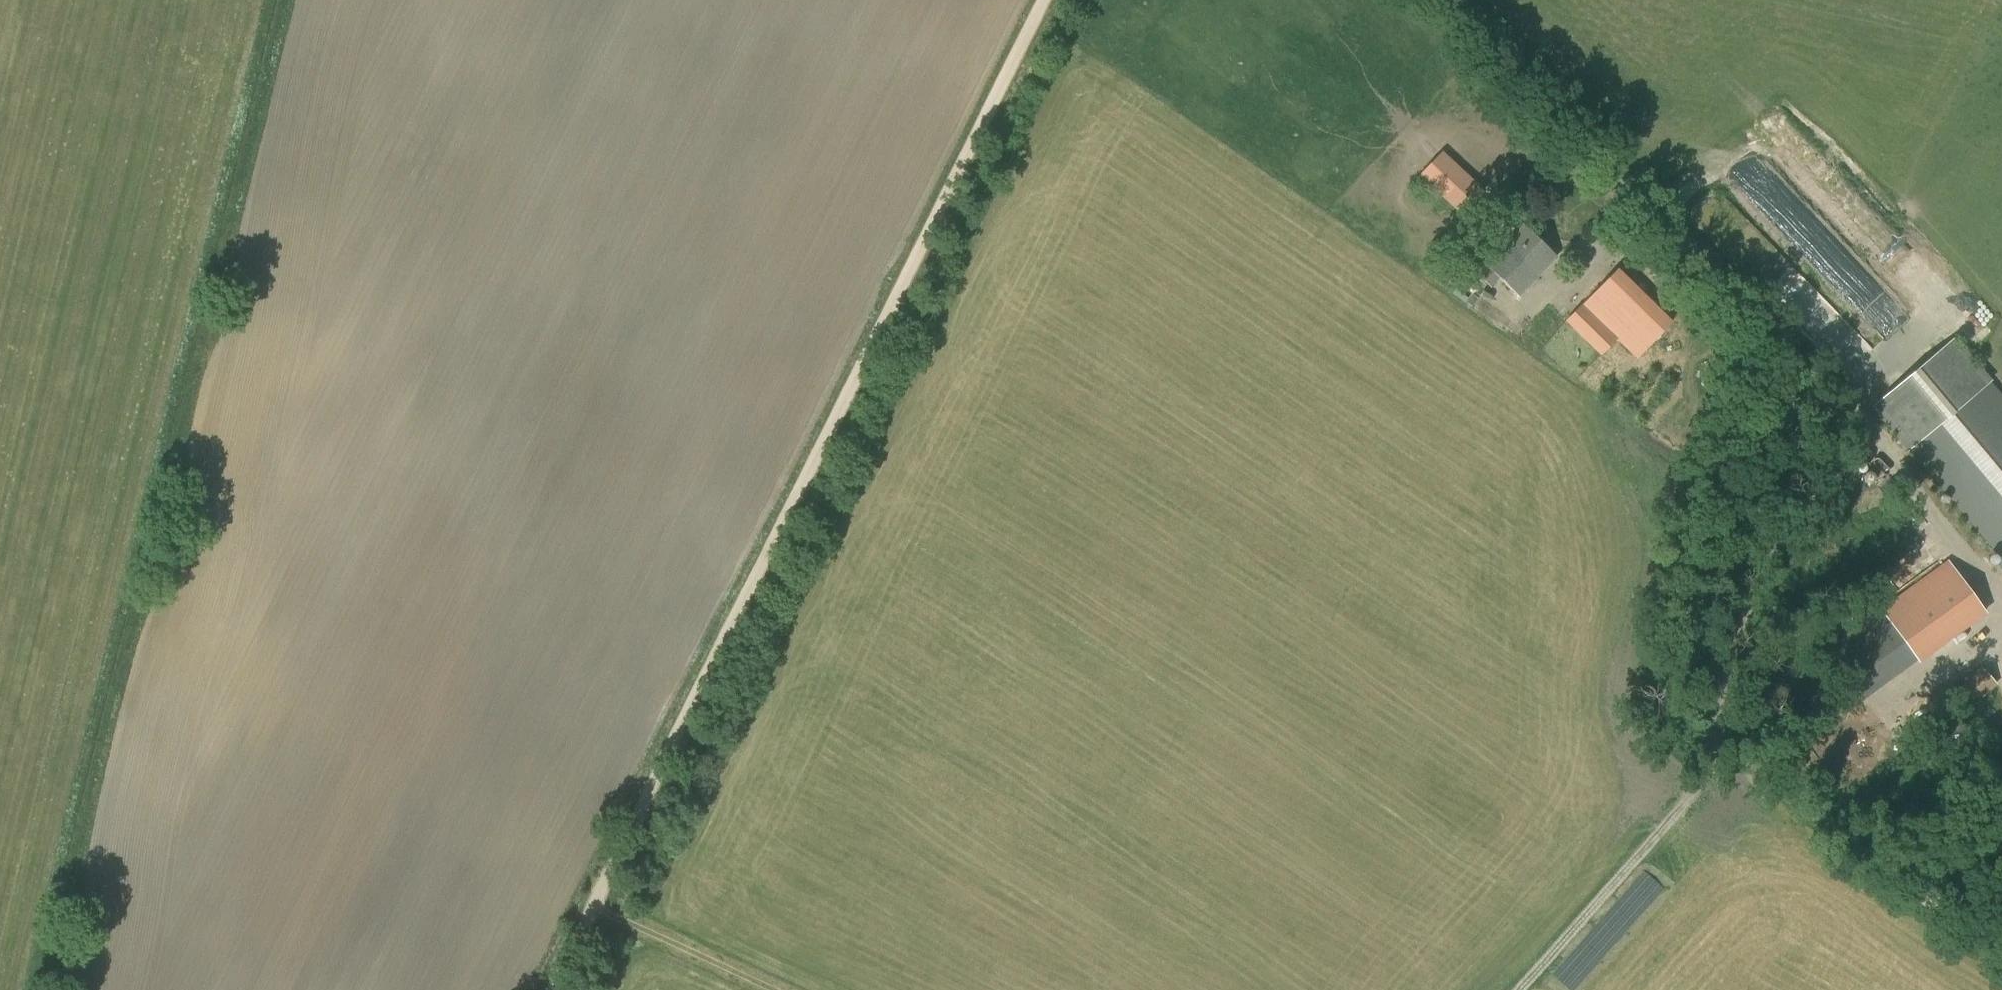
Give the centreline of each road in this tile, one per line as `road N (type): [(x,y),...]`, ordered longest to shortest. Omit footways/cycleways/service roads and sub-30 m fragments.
road 1 (track): [(554,989),(1042,0)]

